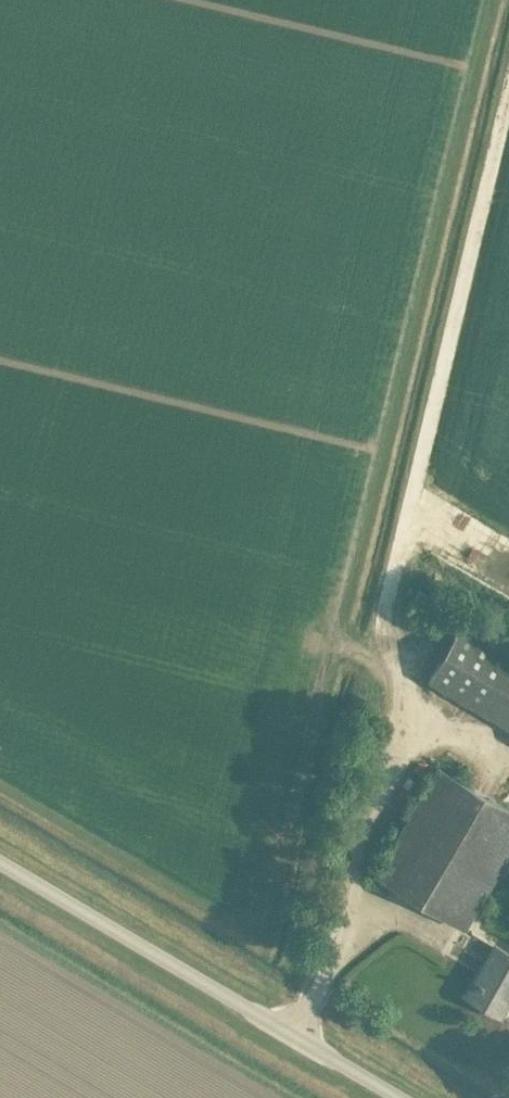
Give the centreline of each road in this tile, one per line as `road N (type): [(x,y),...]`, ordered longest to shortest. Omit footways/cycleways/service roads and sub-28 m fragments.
road 1 (unclassified): [(0,860),(404,1097)]

